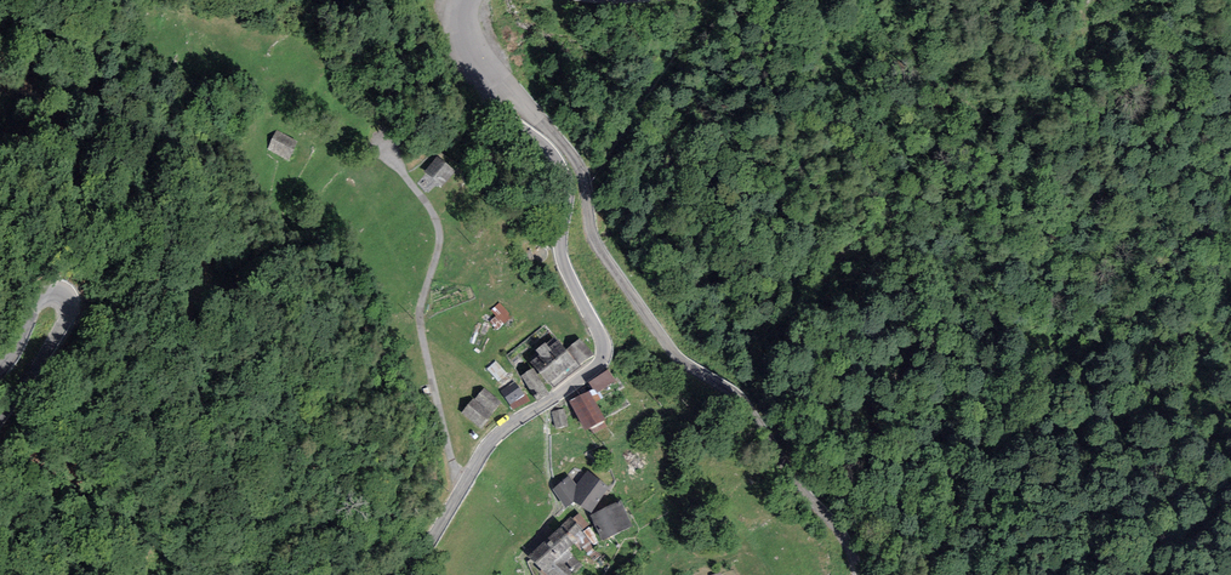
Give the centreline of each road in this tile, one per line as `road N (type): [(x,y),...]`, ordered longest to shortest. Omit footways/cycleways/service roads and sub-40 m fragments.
road 1 (residential): [(463,0),(521,100),(578,166),(600,252),(677,354),(738,389),(775,425),(790,474),(839,531),(857,574)]
road 2 (unclassified): [(460,0),(461,38),(475,74),(563,173),(562,259),(603,352),(588,373),(491,440),(432,538),(398,574)]
road 3 (unclassified): [(0,416),(56,336),(69,309),(66,292),(39,300),(0,367)]

